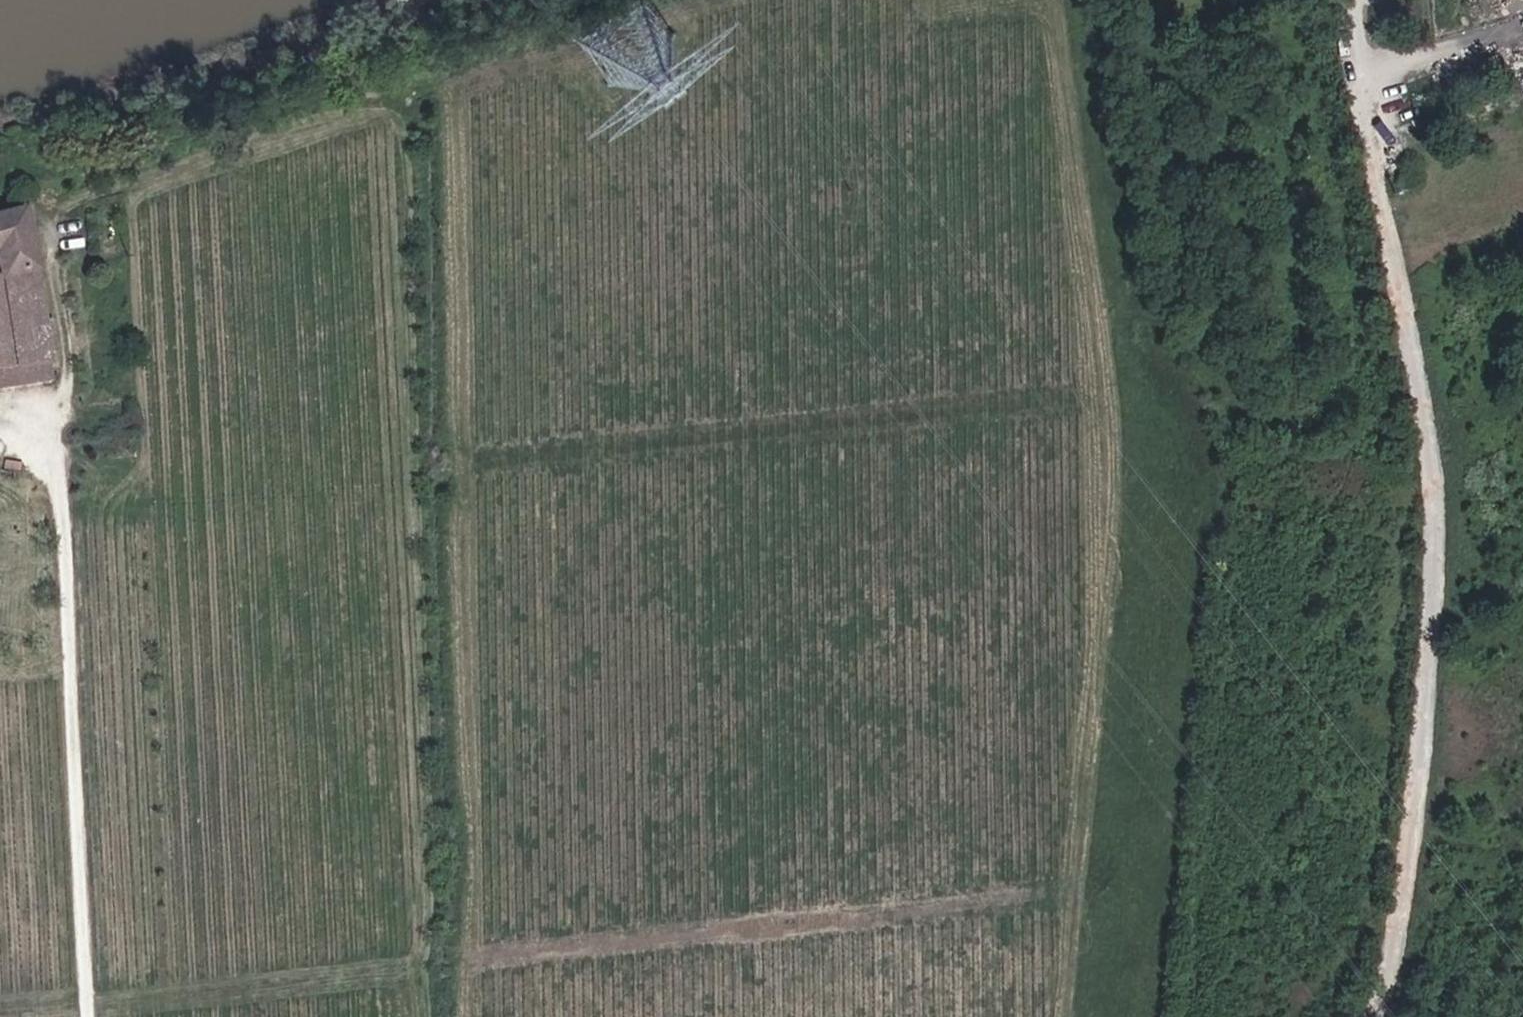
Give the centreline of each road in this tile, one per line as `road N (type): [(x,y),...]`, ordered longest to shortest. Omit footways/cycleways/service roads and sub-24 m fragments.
road 1 (residential): [(1374,1016),(1390,974),(1416,806),(1436,560),(1428,434),(1340,0)]
road 2 (residential): [(61,399),(94,1016)]

